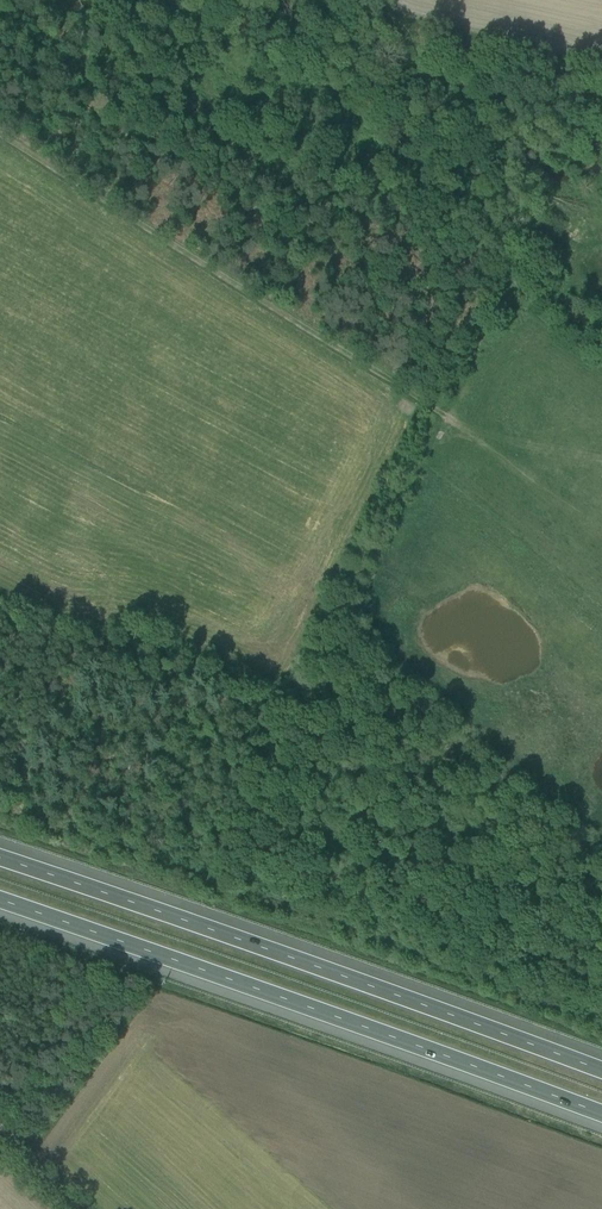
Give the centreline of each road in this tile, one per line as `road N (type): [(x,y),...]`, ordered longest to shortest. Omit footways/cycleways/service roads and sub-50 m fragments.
road 1 (motorway): [(0,898),(601,1115)]
road 2 (motorway): [(601,1066),(0,854)]
road 3 (track): [(0,134),(438,409)]
road 4 (track): [(0,1119),(90,1208)]

